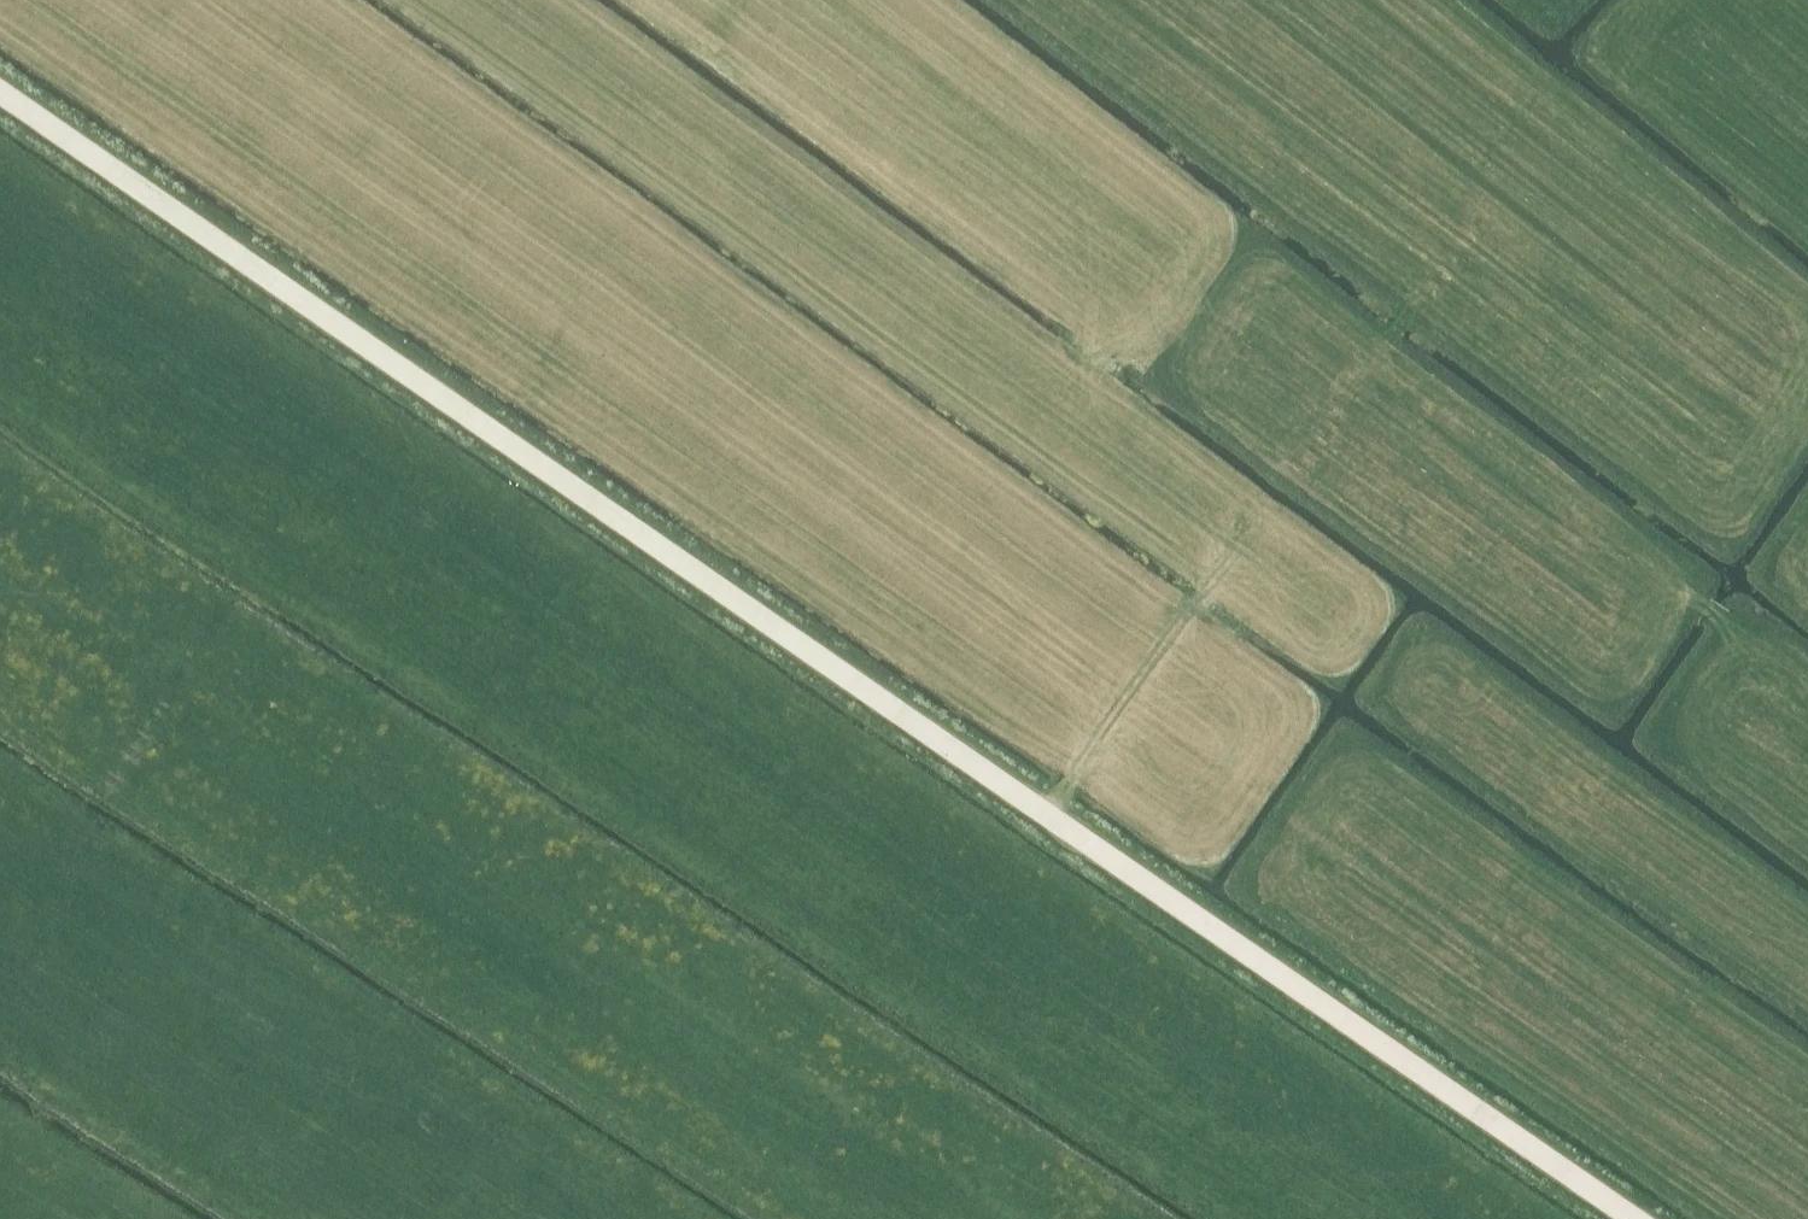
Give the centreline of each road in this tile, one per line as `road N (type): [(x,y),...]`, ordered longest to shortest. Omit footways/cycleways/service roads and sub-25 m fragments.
road 1 (unclassified): [(1631,1218),(0,91)]

